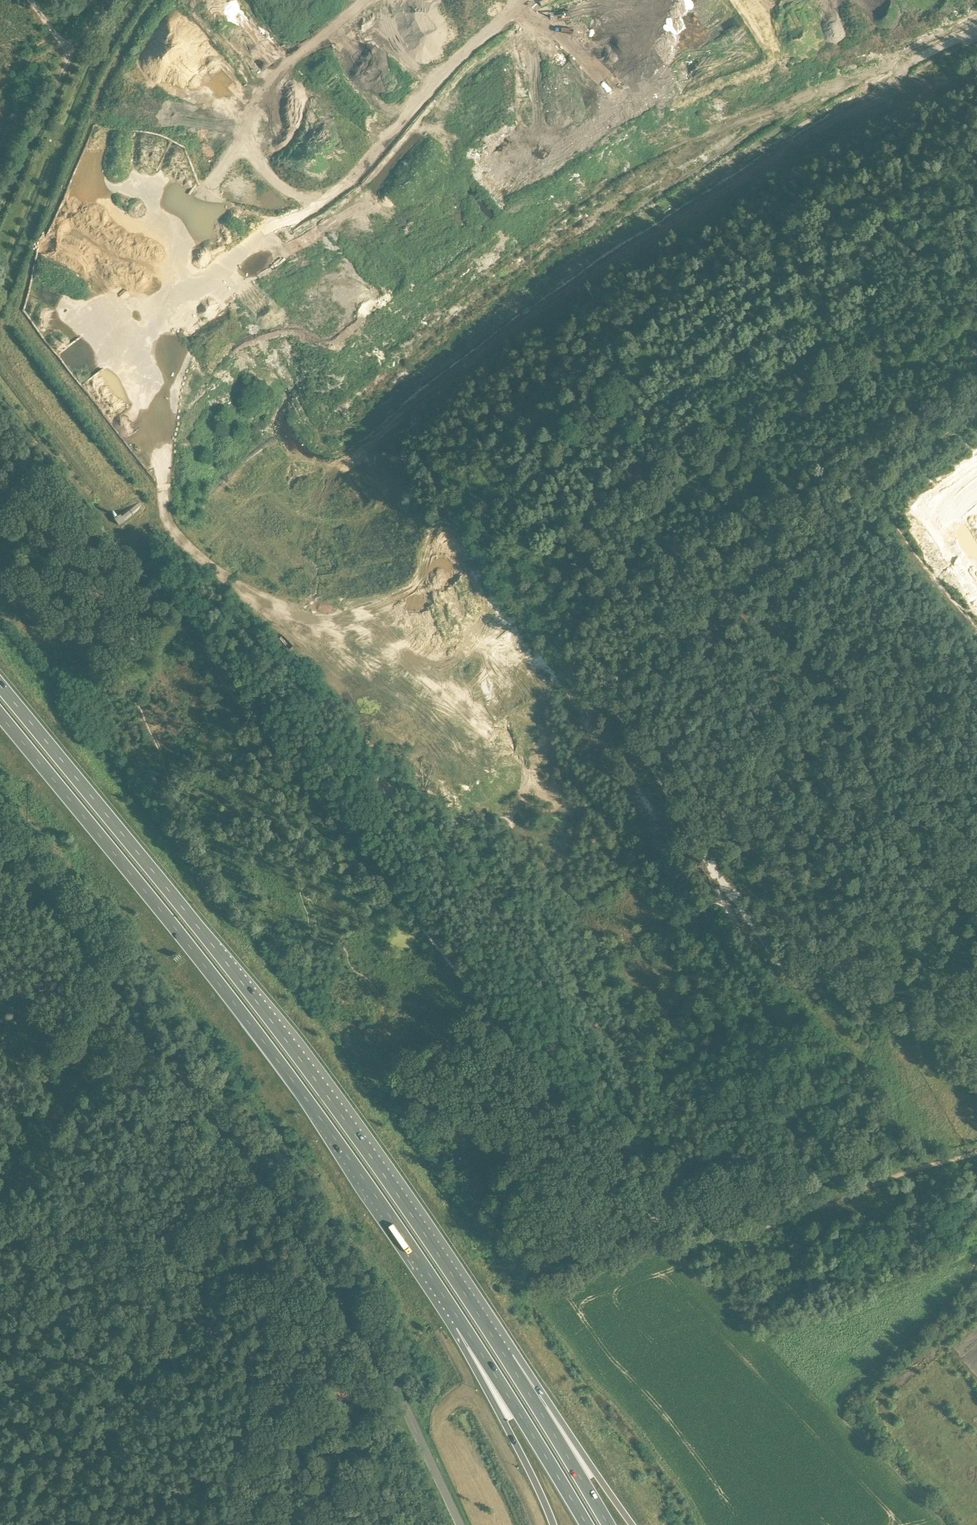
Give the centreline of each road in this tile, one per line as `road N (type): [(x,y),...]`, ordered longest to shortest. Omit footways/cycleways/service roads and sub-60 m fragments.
road 1 (track): [(528,0),(317,214),(276,223),(223,256),(137,333),(92,303),(83,274),(112,215),(203,191),(297,56),(363,0)]
road 2 (trunk): [(505,1357),(285,1040),(0,685)]
road 3 (unclassified): [(460,1524),(400,1398),(293,1222),(71,931),(0,851)]
road 4 (trunk): [(0,715),(241,1013),(462,1325)]
road 5 (track): [(976,1256),(953,1303),(845,1395),(840,1408),(946,1524)]
road 6 (track): [(139,0),(95,73),(0,302)]
road 7 (track): [(248,1268),(36,1524)]
road 8 (track): [(683,1229),(712,1239),(753,1234),(849,1189),(976,1152)]
road 9 (track): [(109,0),(54,89),(0,209)]
road 10 (trunk): [(462,1325),(586,1524)]
road 11 (track): [(0,359),(93,479),(110,525),(136,535)]
road 12 (trunk): [(462,1325),(553,1524)]
road 13 (trunk): [(633,1524),(505,1357)]
road 14 (trunk): [(608,1524),(505,1357)]

